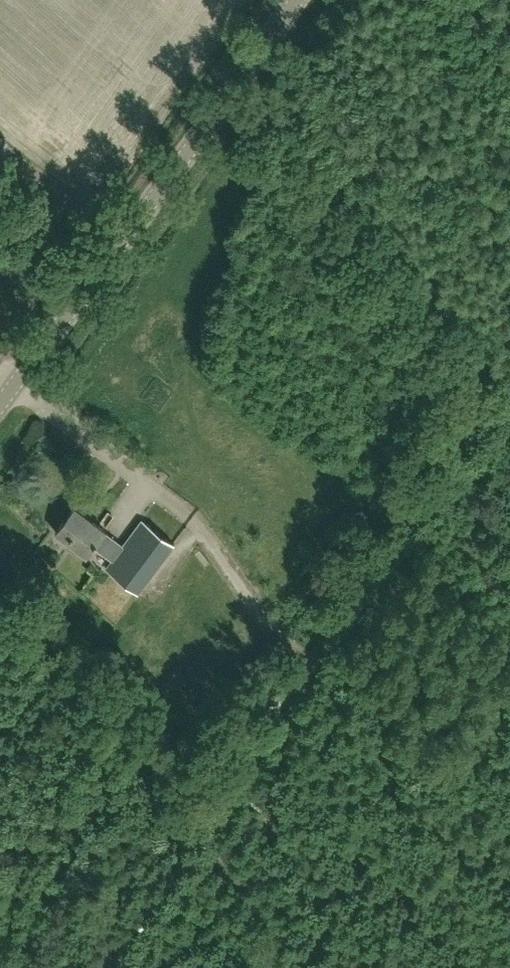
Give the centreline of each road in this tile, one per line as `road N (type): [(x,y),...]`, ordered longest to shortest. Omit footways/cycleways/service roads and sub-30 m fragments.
road 1 (unclassified): [(0,404),(296,0)]
road 2 (track): [(190,517),(278,638),(313,661)]

